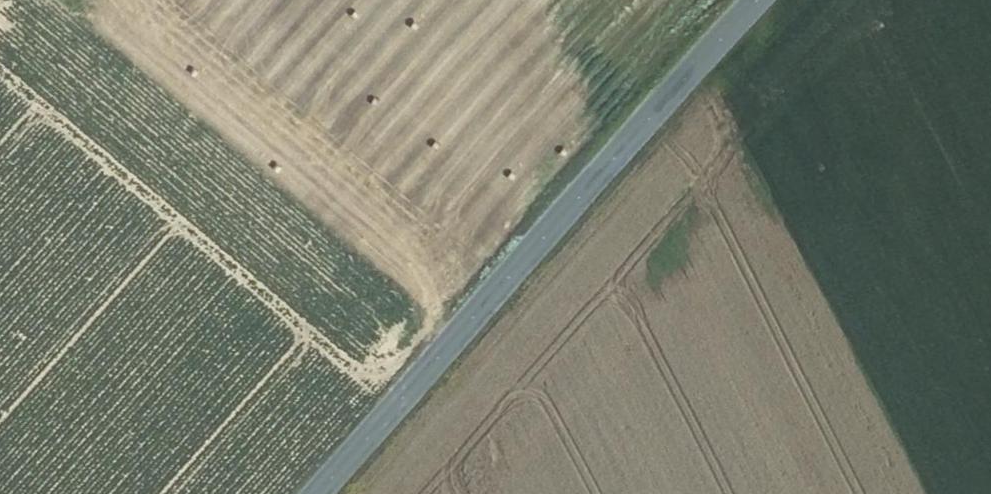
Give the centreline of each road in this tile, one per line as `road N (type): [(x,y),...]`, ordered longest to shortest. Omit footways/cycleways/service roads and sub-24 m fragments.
road 1 (tertiary): [(766,0),(317,493)]

